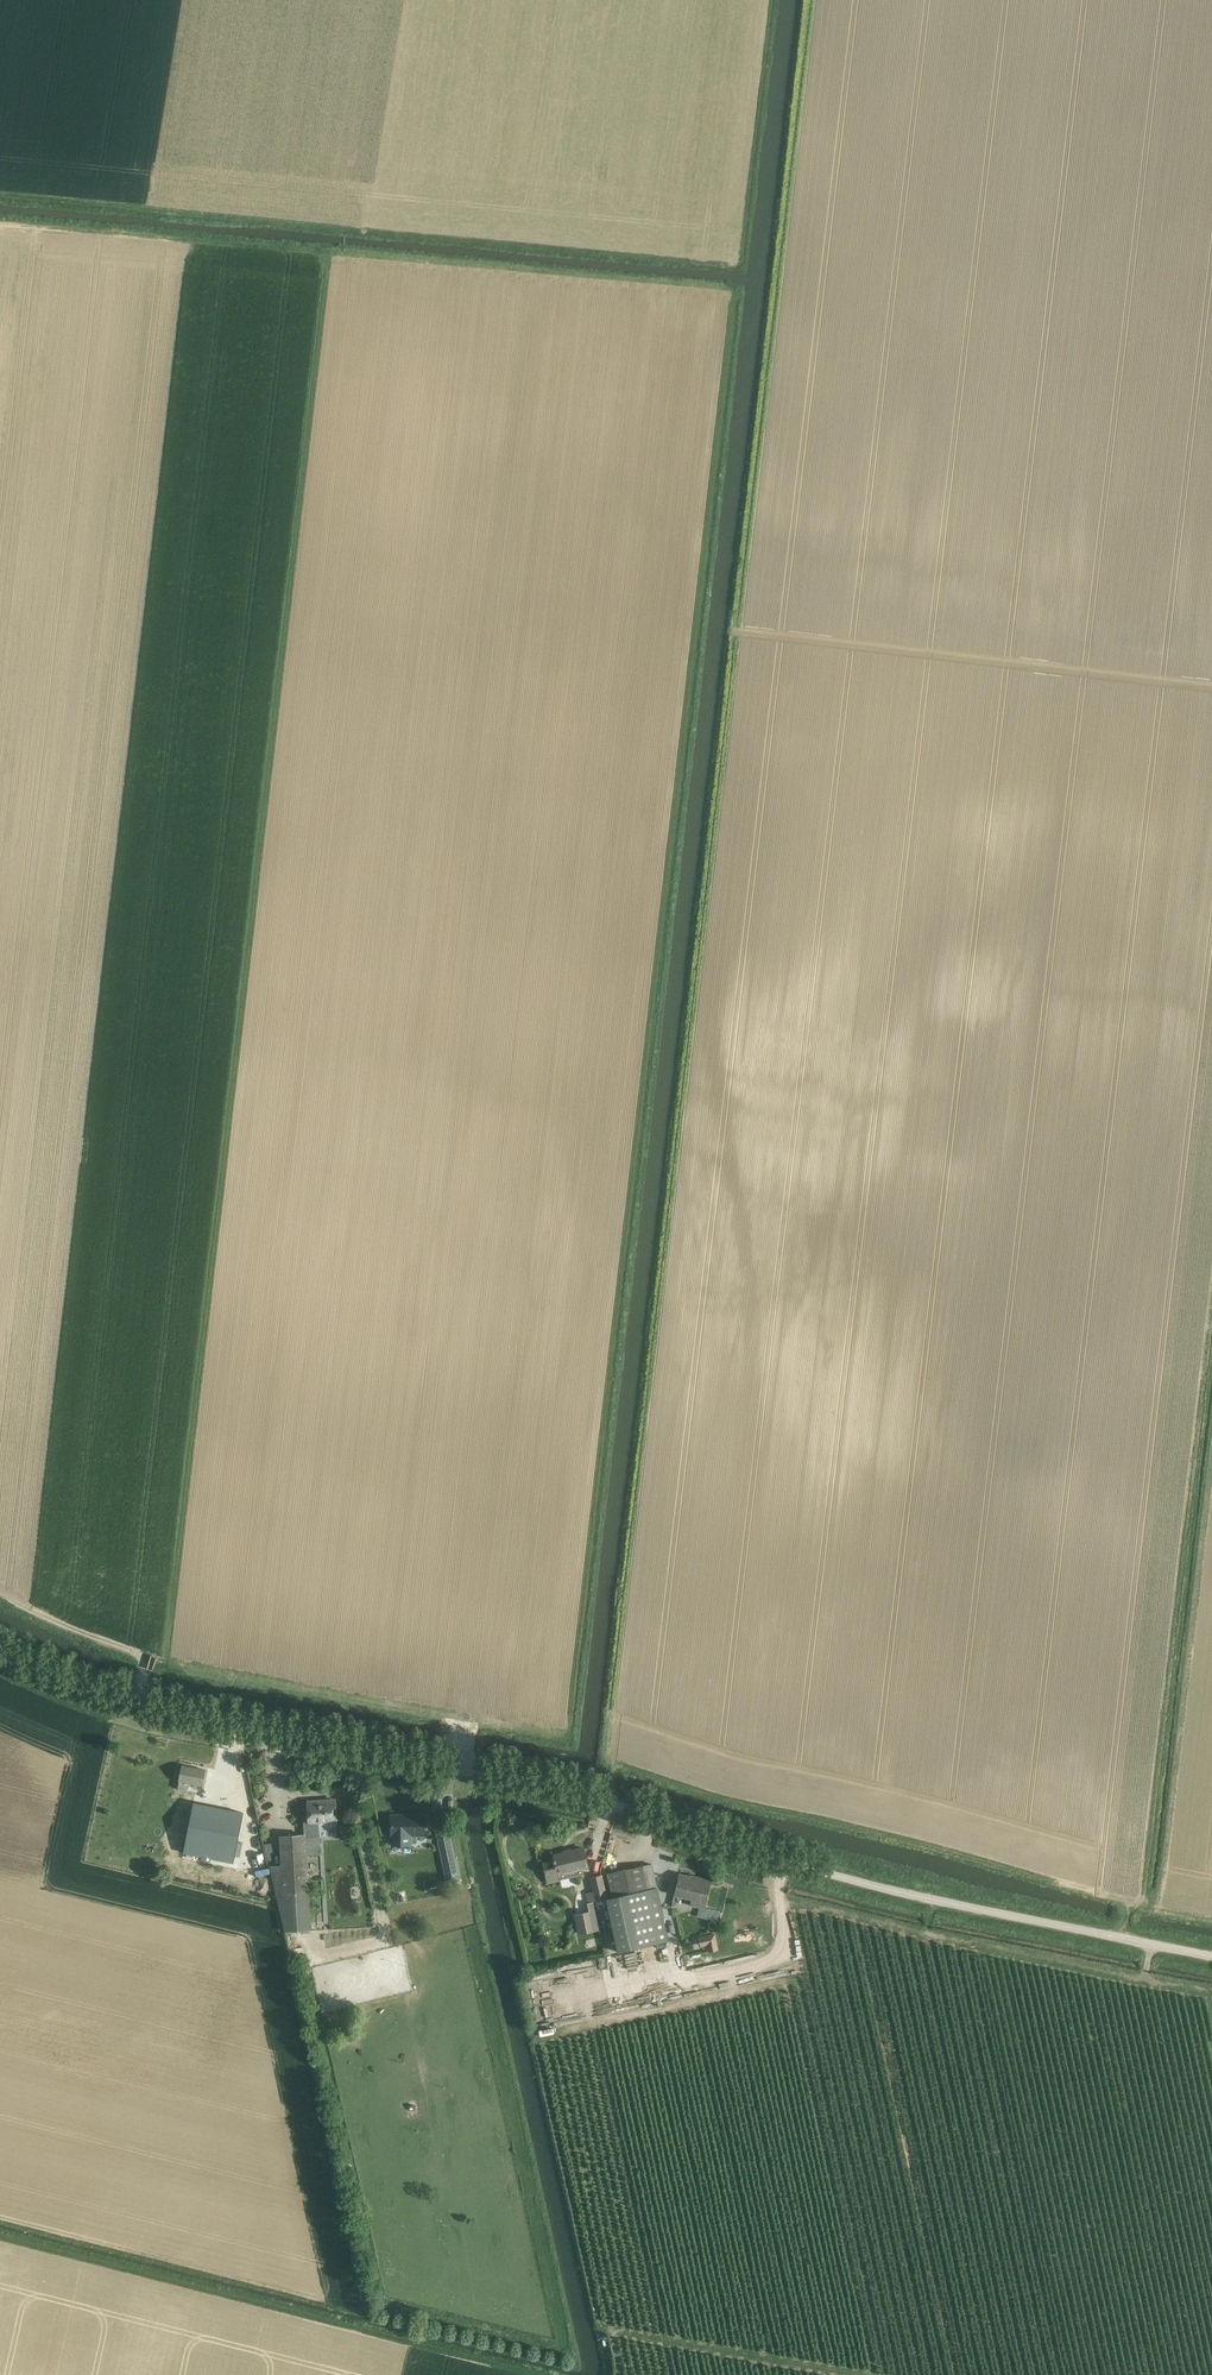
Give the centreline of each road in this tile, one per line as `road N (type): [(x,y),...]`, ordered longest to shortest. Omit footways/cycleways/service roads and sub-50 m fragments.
road 1 (unclassified): [(1211,1962),(888,1897),(583,1805),(169,1726),(0,1661)]

